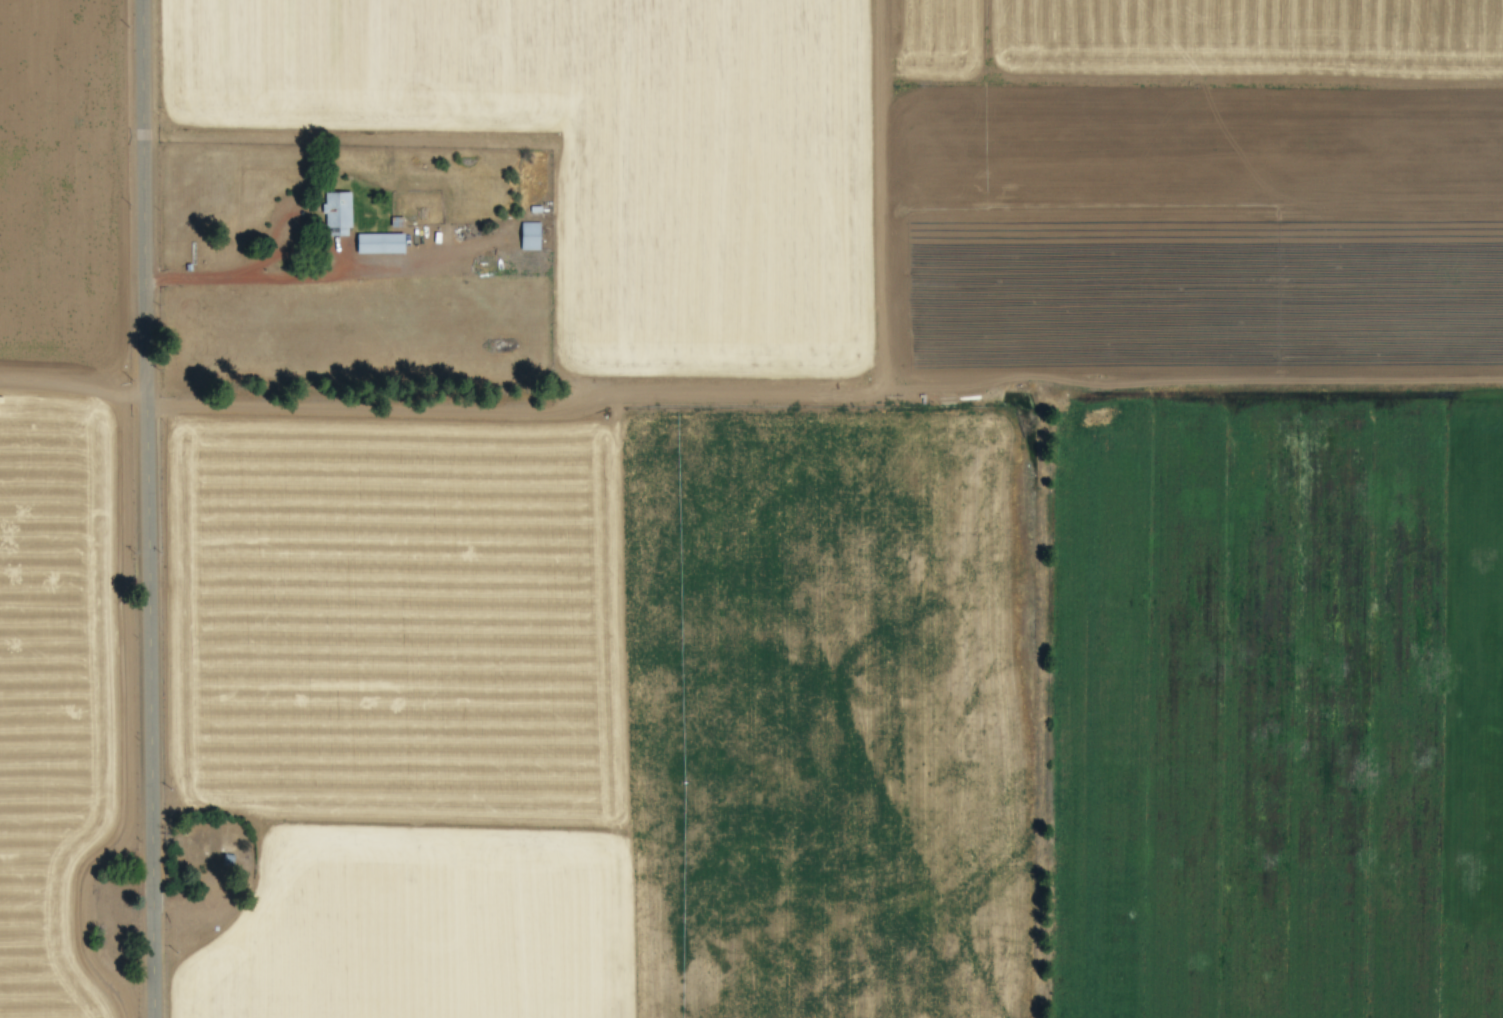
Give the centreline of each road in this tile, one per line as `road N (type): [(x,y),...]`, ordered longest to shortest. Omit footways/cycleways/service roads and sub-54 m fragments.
road 1 (residential): [(140,1017),(134,0)]

